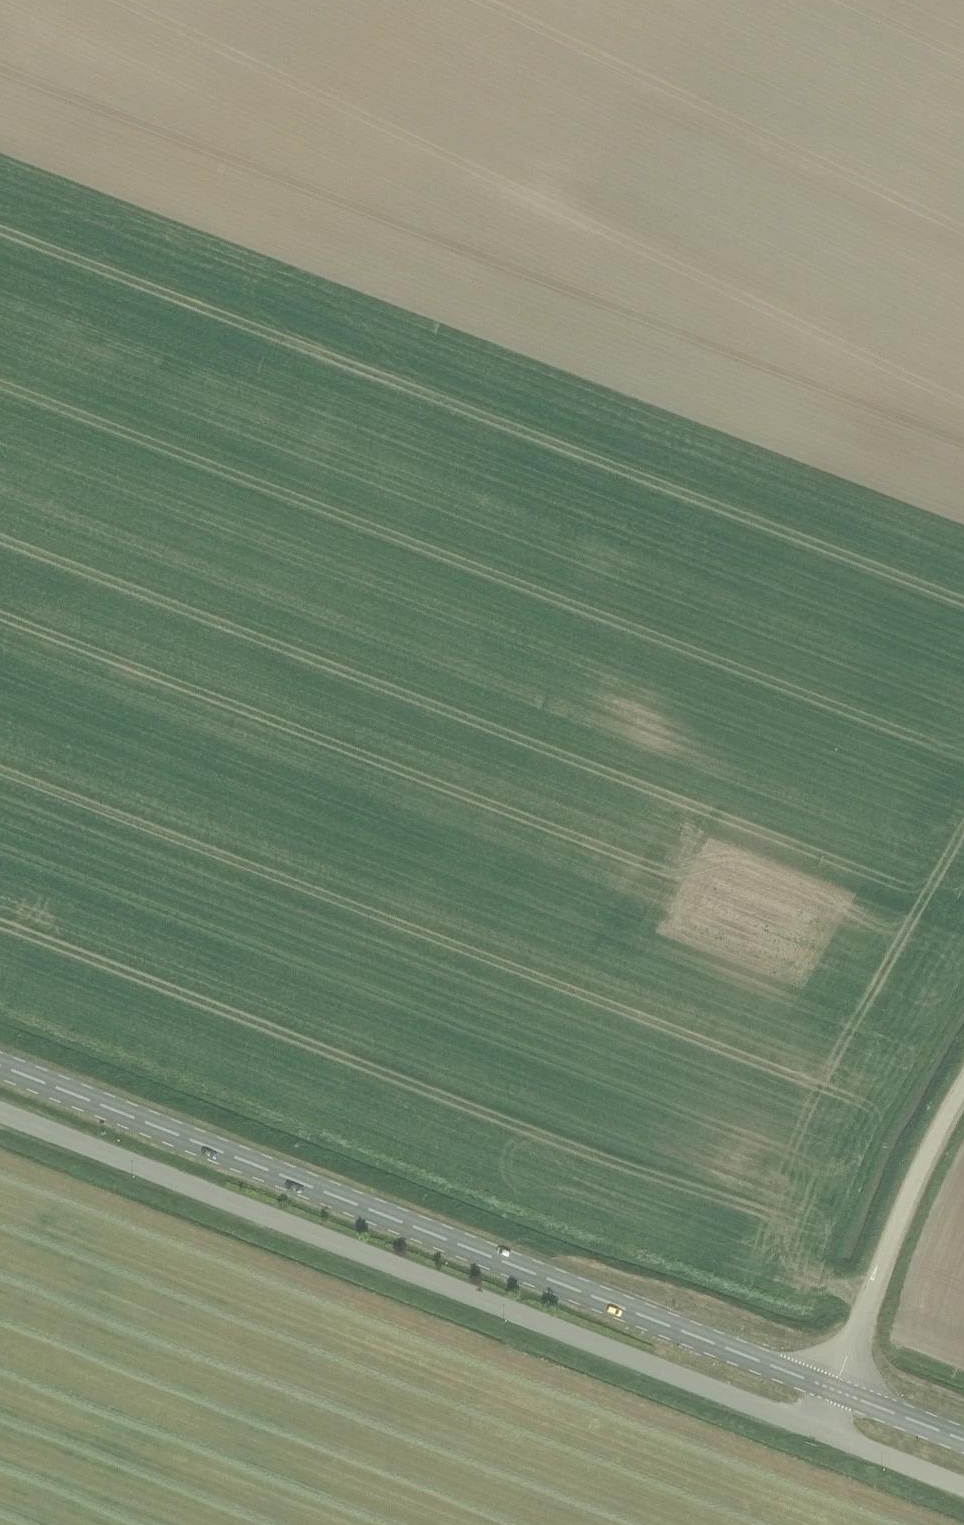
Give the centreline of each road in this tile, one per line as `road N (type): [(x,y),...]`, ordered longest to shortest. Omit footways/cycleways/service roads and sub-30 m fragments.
road 1 (secondary): [(835,1390),(0,1065)]
road 2 (unclassified): [(818,1429),(0,1109)]
road 3 (unclassified): [(835,1390),(963,1085)]
road 4 (unclassified): [(963,1486),(818,1429)]
road 5 (secondary): [(963,1440),(835,1390)]

